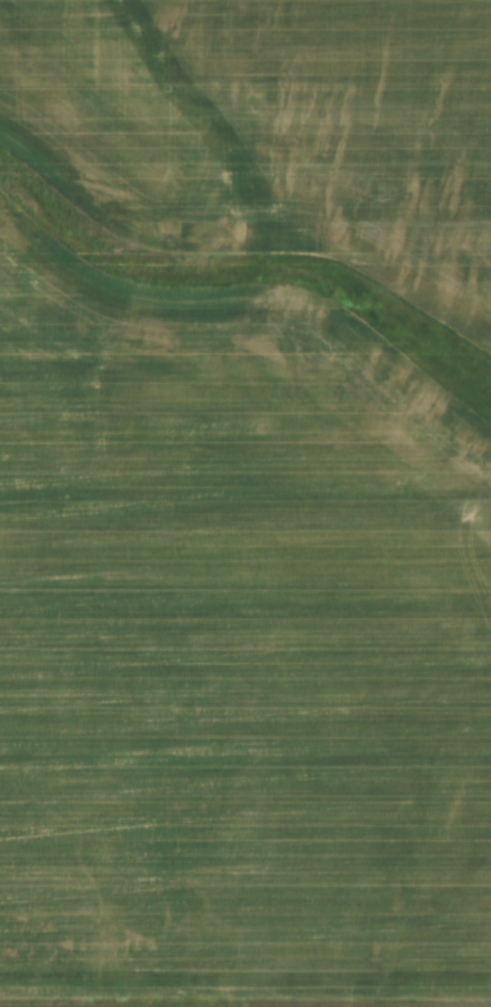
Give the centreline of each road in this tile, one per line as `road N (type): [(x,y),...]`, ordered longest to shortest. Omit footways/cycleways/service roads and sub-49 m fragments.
road 1 (track): [(490,1004),(0,1003)]

